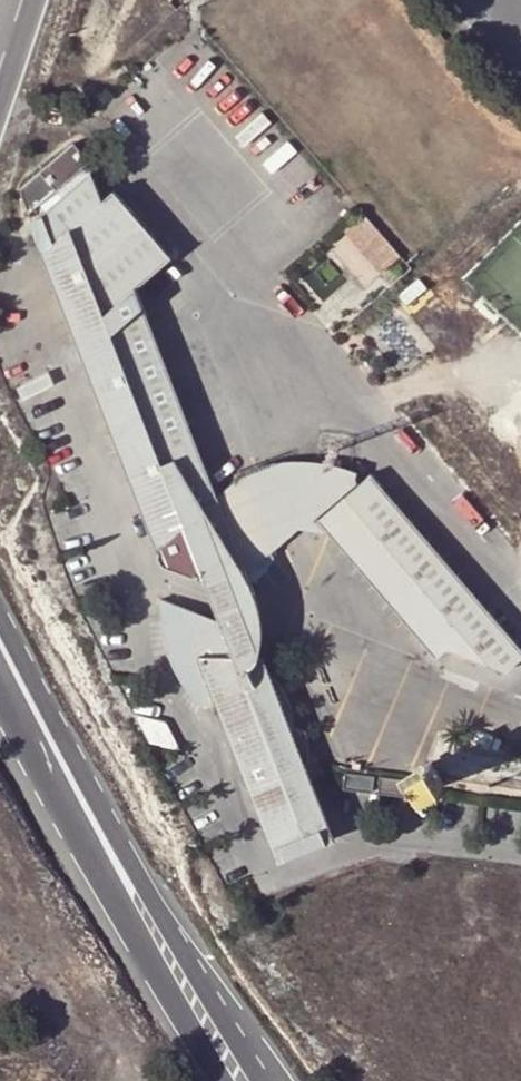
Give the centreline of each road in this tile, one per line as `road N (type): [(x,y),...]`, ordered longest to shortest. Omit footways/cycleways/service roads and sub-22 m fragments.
road 1 (primary): [(271,1080),(33,710)]
road 2 (primary): [(33,710),(228,1080)]
road 3 (track): [(520,395),(486,374),(455,373),(350,414)]

